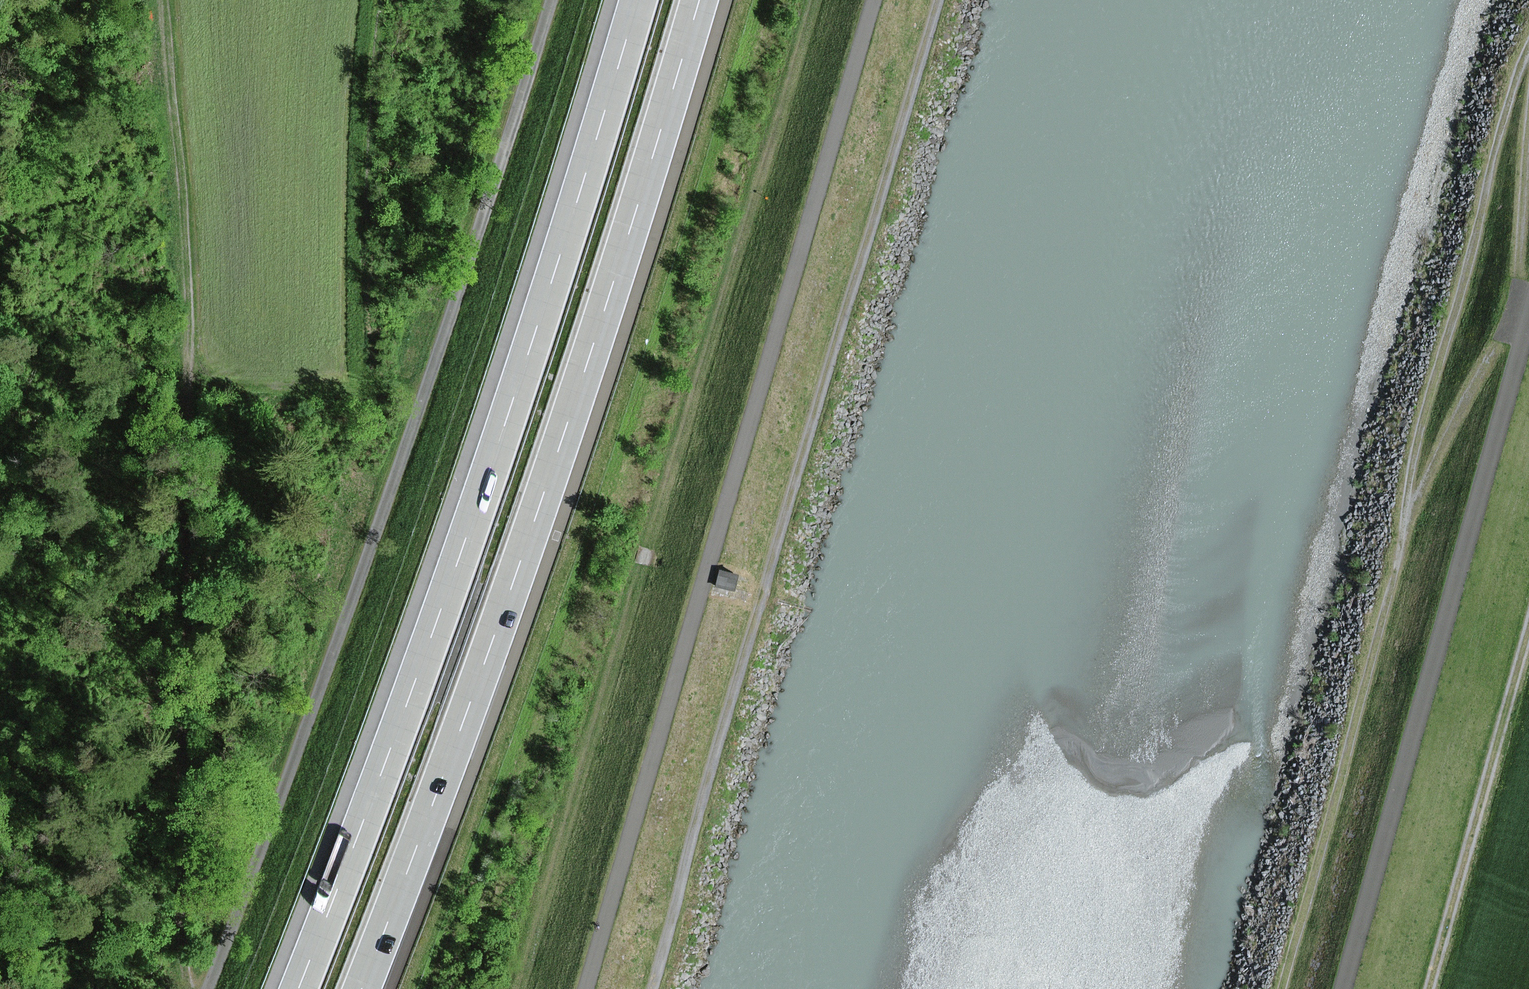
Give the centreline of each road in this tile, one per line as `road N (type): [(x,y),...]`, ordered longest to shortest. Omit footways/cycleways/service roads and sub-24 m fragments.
road 1 (track): [(207,988),(406,445),(549,0)]
road 2 (motorway): [(636,0),(422,662),(295,988)]
road 3 (motorway): [(359,988),(476,687),(698,0)]
road 4 (track): [(874,0),(586,988)]
road 5 (track): [(651,988),(939,0)]
road 6 (track): [(195,988),(184,948),(193,338),(168,0)]
road 7 (track): [(1274,988),(1528,60)]
road 8 (track): [(1528,622),(1427,988)]
road 9 (track): [(1406,522),(1528,322)]

